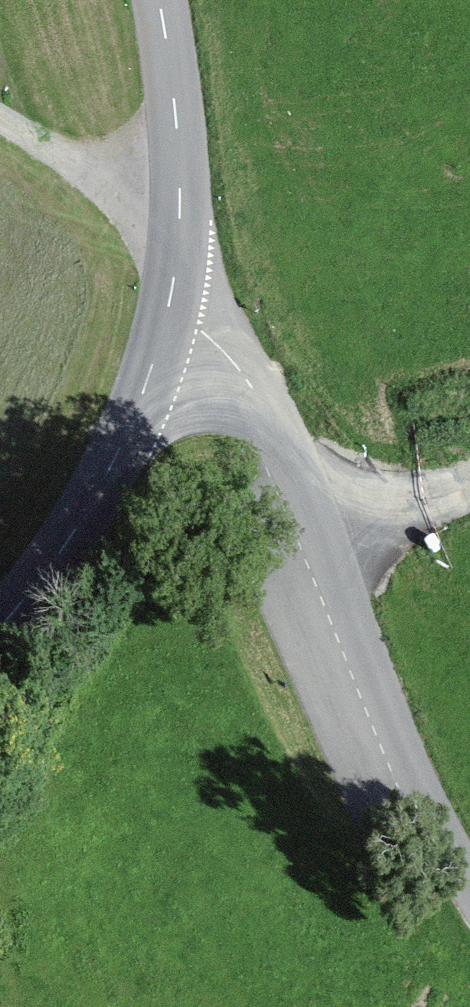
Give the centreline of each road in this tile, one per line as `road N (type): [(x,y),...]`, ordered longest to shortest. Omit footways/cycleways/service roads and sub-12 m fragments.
road 1 (unclassified): [(166,320),(198,329),(237,365),(288,455),(435,816),(469,881)]
road 2 (tertiary): [(166,320),(101,488),(71,539),(0,620)]
road 3 (tertiary): [(160,0),(181,182),(166,320)]
road 4 (track): [(0,116),(95,173),(181,182)]

